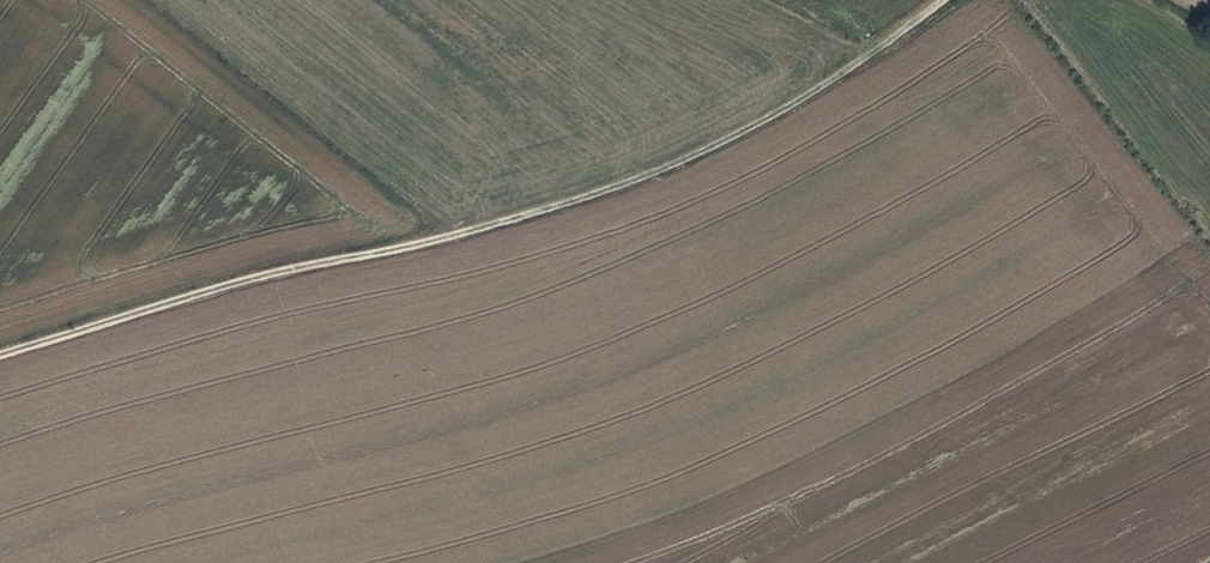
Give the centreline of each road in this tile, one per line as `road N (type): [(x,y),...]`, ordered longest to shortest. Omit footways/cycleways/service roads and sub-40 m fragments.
road 1 (track): [(949,0),(832,84),(707,149),(545,205),(190,293),(0,354)]

